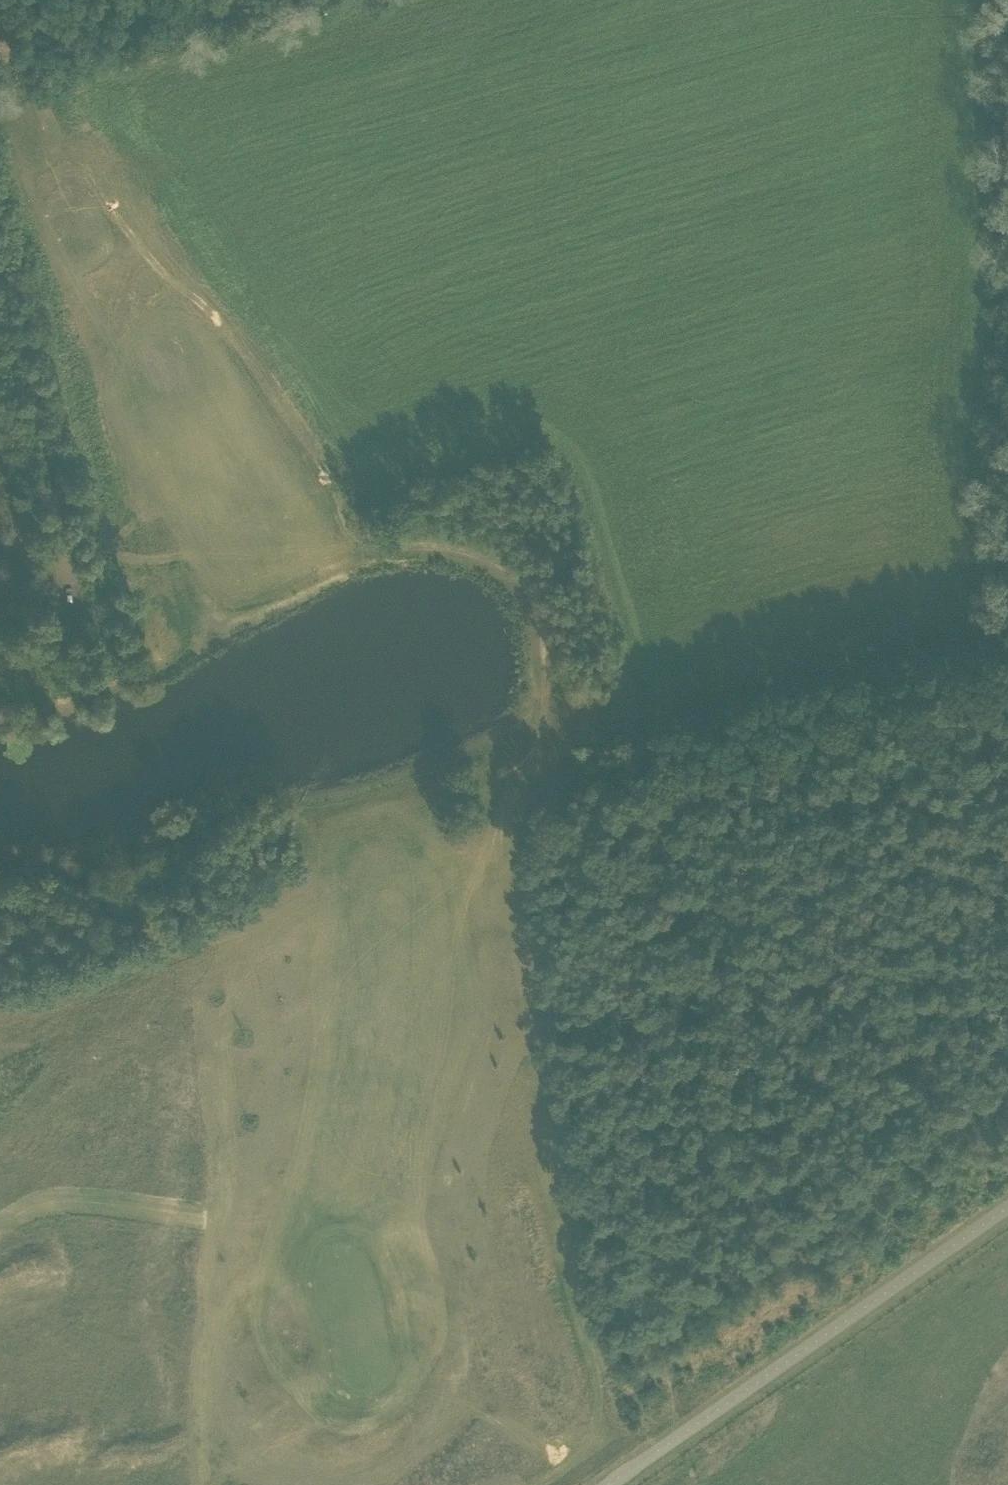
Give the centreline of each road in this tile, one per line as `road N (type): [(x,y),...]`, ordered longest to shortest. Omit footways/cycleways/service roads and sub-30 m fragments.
road 1 (track): [(0,283),(82,580)]

